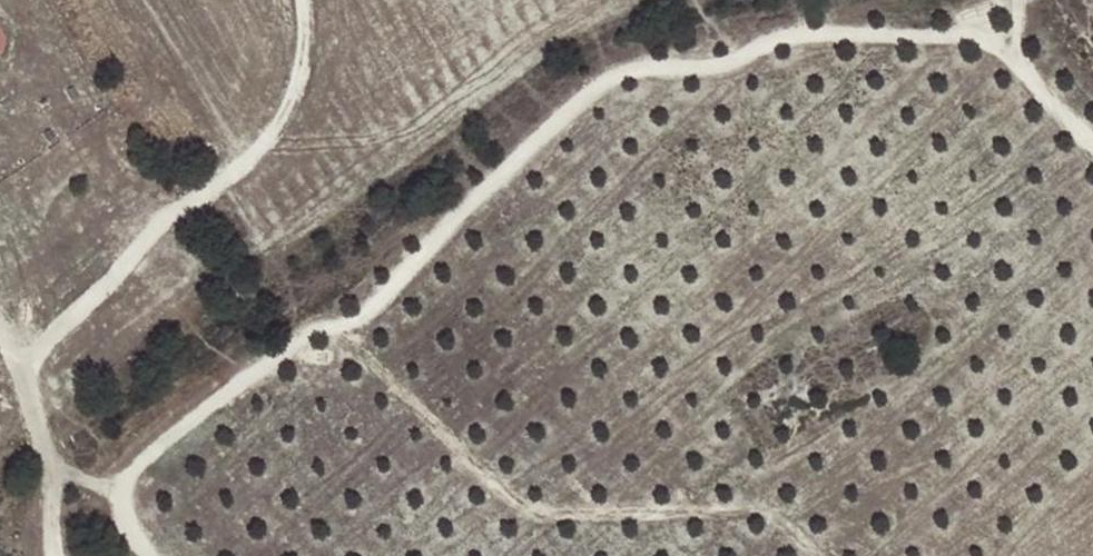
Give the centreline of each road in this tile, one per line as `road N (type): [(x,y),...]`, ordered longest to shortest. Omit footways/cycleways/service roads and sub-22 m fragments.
road 1 (track): [(140,555),(124,533),(118,493),(135,451),(316,332),(354,320),(609,74),(711,64),(785,42),(996,38),(1092,146)]
road 2 (track): [(27,368),(169,220),(268,141),(298,92),(302,0)]
road 3 (track): [(58,555),(27,368),(0,336)]

